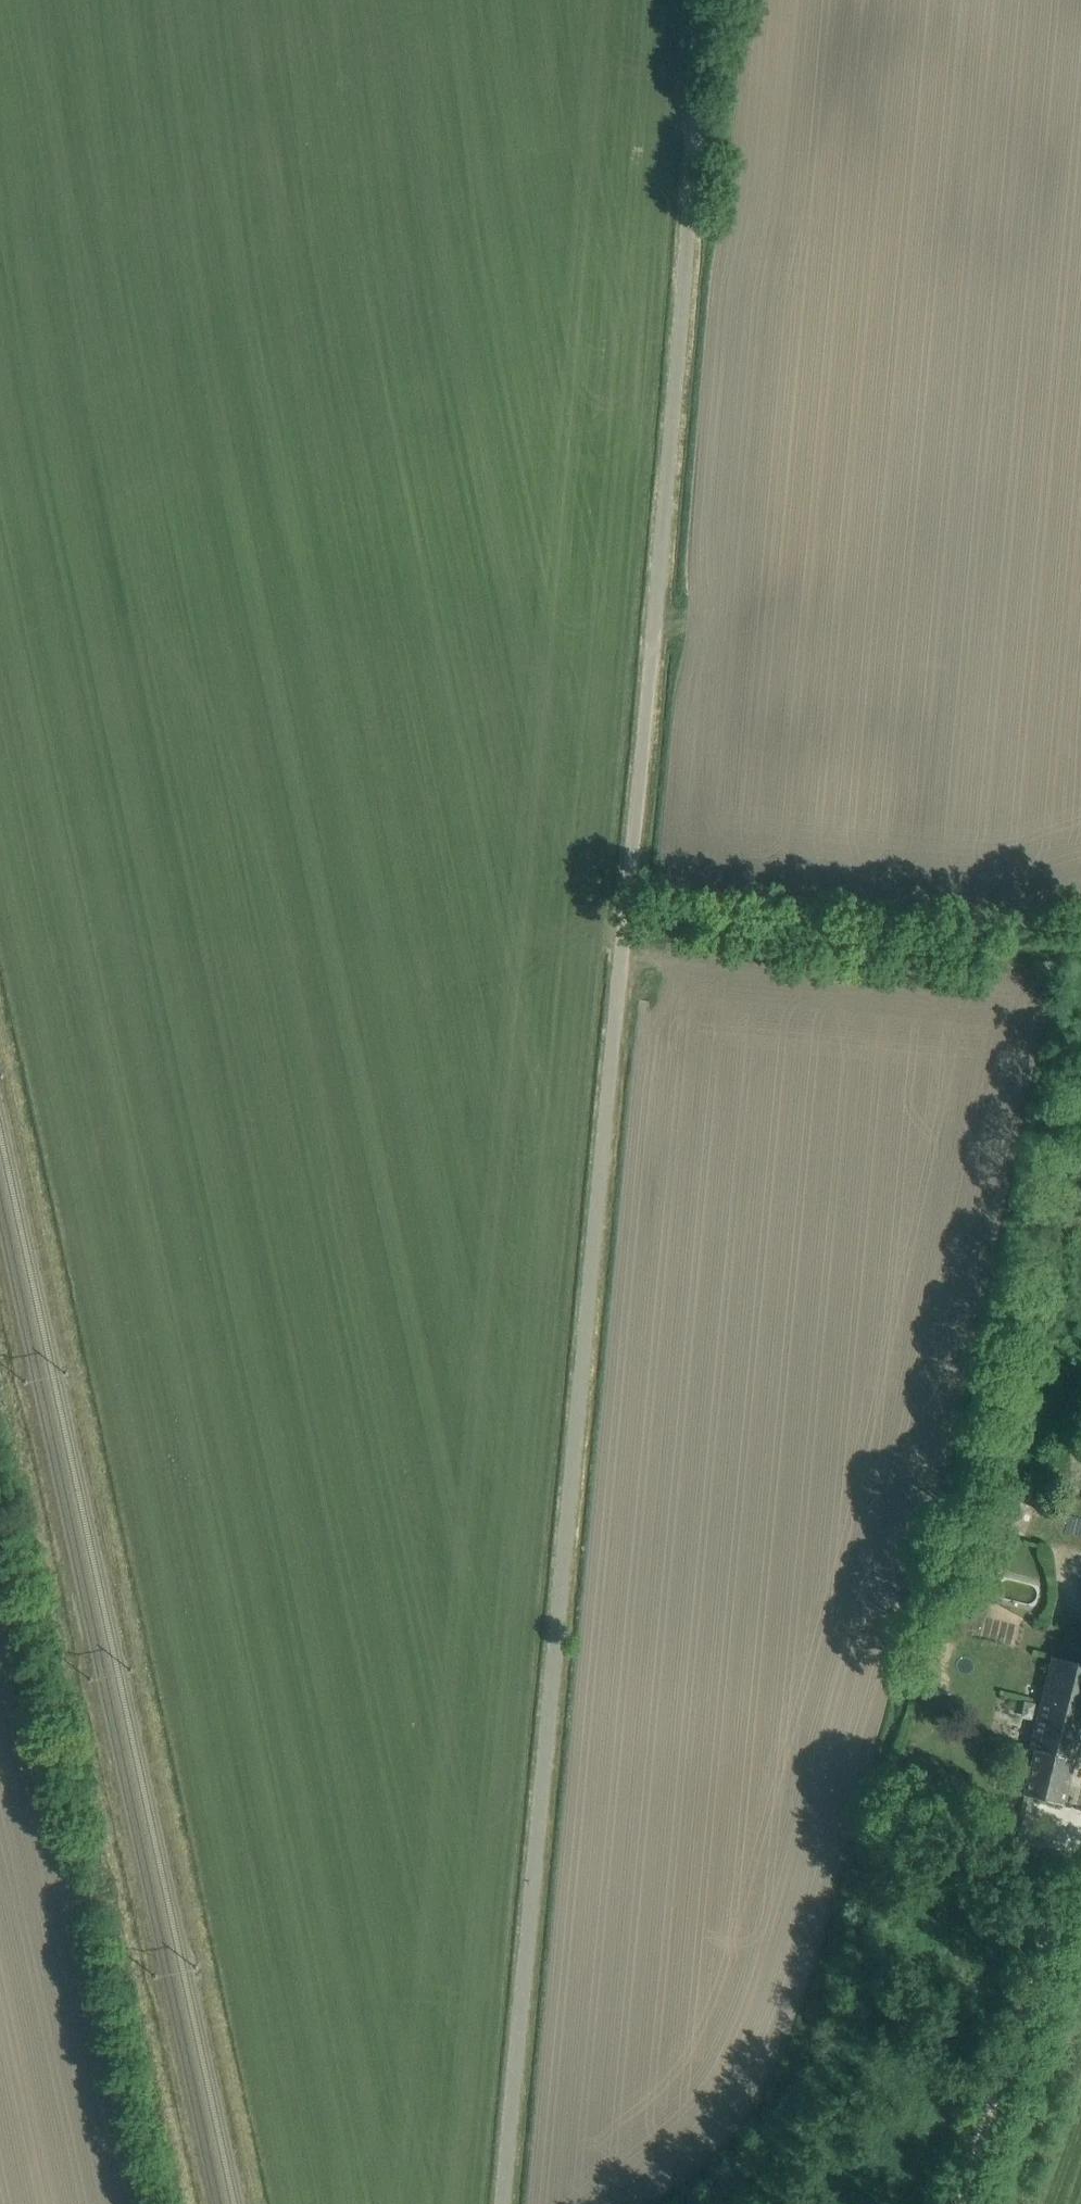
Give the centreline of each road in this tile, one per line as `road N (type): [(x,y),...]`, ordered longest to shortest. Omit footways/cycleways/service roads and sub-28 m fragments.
road 1 (unclassified): [(705,0),(503,2203)]
road 2 (track): [(624,926),(1080,955)]
road 3 (track): [(963,2203),(1072,1871)]

